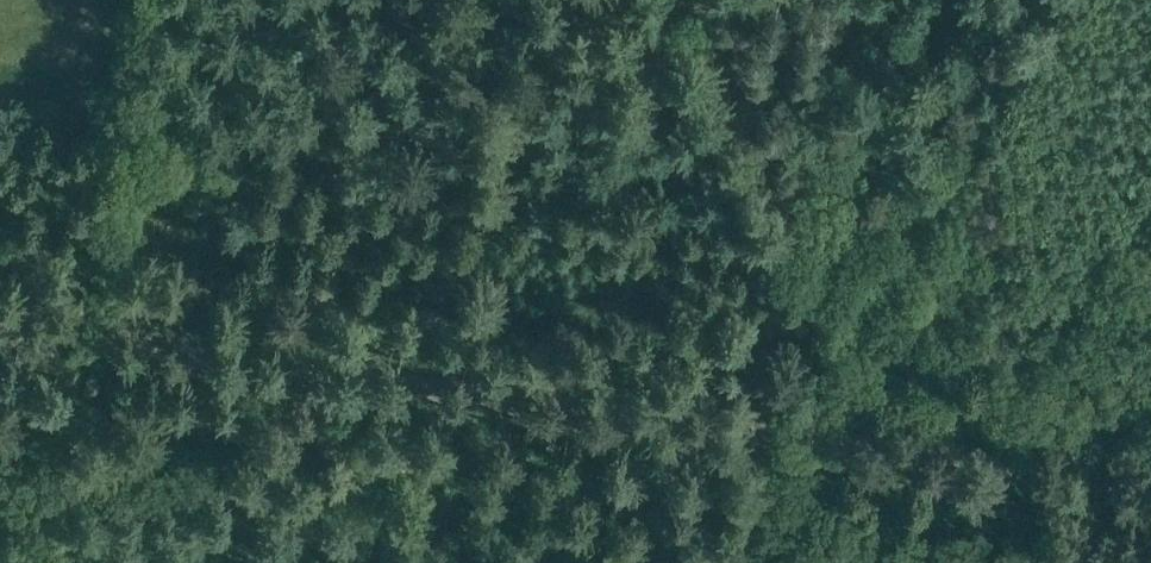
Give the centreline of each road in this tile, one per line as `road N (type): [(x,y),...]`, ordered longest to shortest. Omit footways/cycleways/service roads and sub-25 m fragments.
road 1 (tertiary): [(1150,491),(0,326)]
road 2 (track): [(701,0),(821,260),(823,321),(806,446)]
road 3 (track): [(816,373),(847,341),(1054,0)]
road 4 (track): [(59,335),(0,525)]
road 5 (track): [(736,562),(797,444)]

